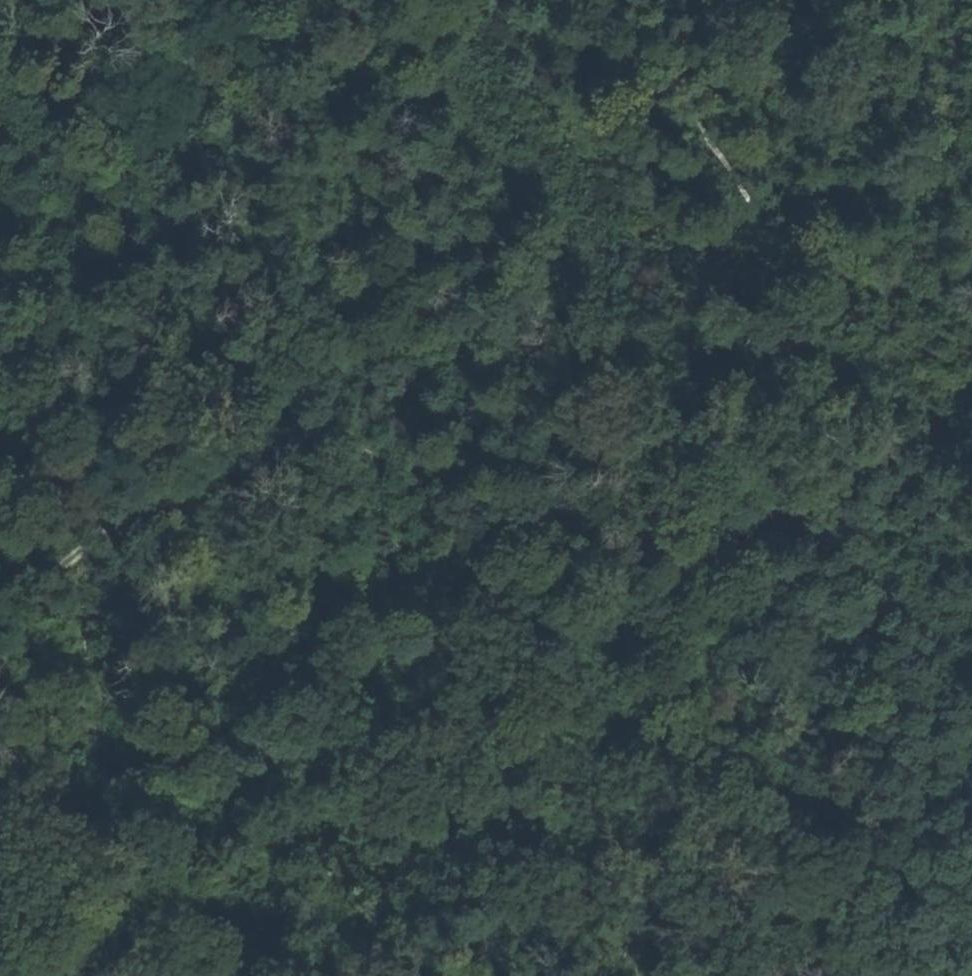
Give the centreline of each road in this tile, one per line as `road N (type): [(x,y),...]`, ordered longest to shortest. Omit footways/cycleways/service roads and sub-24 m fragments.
road 1 (track): [(0,617),(317,406),(659,548),(751,540),(971,412)]
road 2 (track): [(317,406),(130,165),(0,24)]

